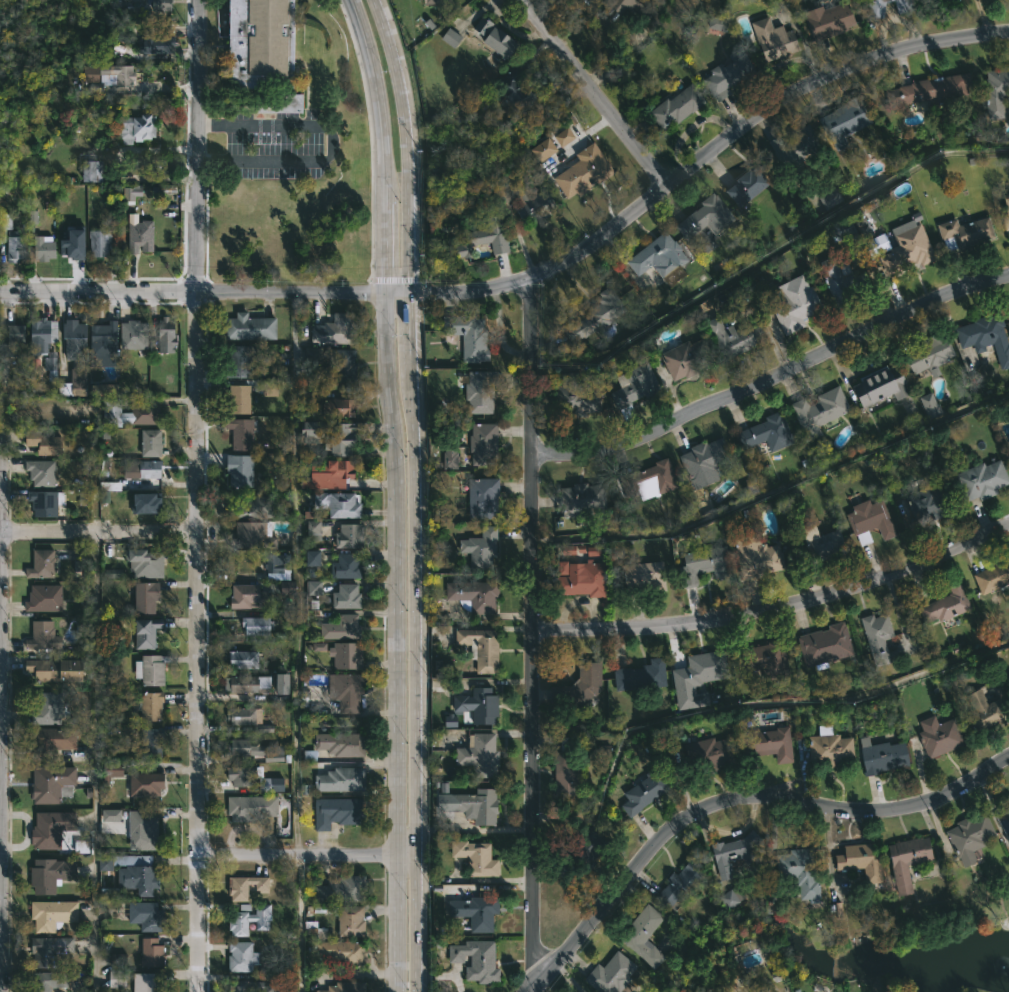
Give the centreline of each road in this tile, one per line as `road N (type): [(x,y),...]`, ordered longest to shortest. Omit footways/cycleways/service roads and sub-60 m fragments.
road 1 (residential): [(195,0),(198,991)]
road 2 (residential): [(520,277),(531,454),(531,991)]
road 3 (secondary): [(402,290),(411,991)]
road 4 (residential): [(1008,31),(890,51),(799,88),(561,260),(484,289),(402,290)]
road 5 (residential): [(1008,761),(966,789),(898,811),(750,801),(701,813),(647,857),(531,991)]
road 6 (residential): [(1008,272),(623,443),(531,454)]
road 7 (residential): [(1008,526),(773,611),(662,628),(531,630)]
road 8 (residential): [(402,290),(0,290)]
road 9 (secondary): [(402,290),(413,245),(407,117),(374,0)]
road 10 (secondary): [(351,0),(375,79),(402,290)]
road 11 (residential): [(0,702),(1,991)]
road 12 (residential): [(663,187),(521,0)]
road 13 (residential): [(410,853),(197,854)]
road 14 (residential): [(197,533),(0,530)]

